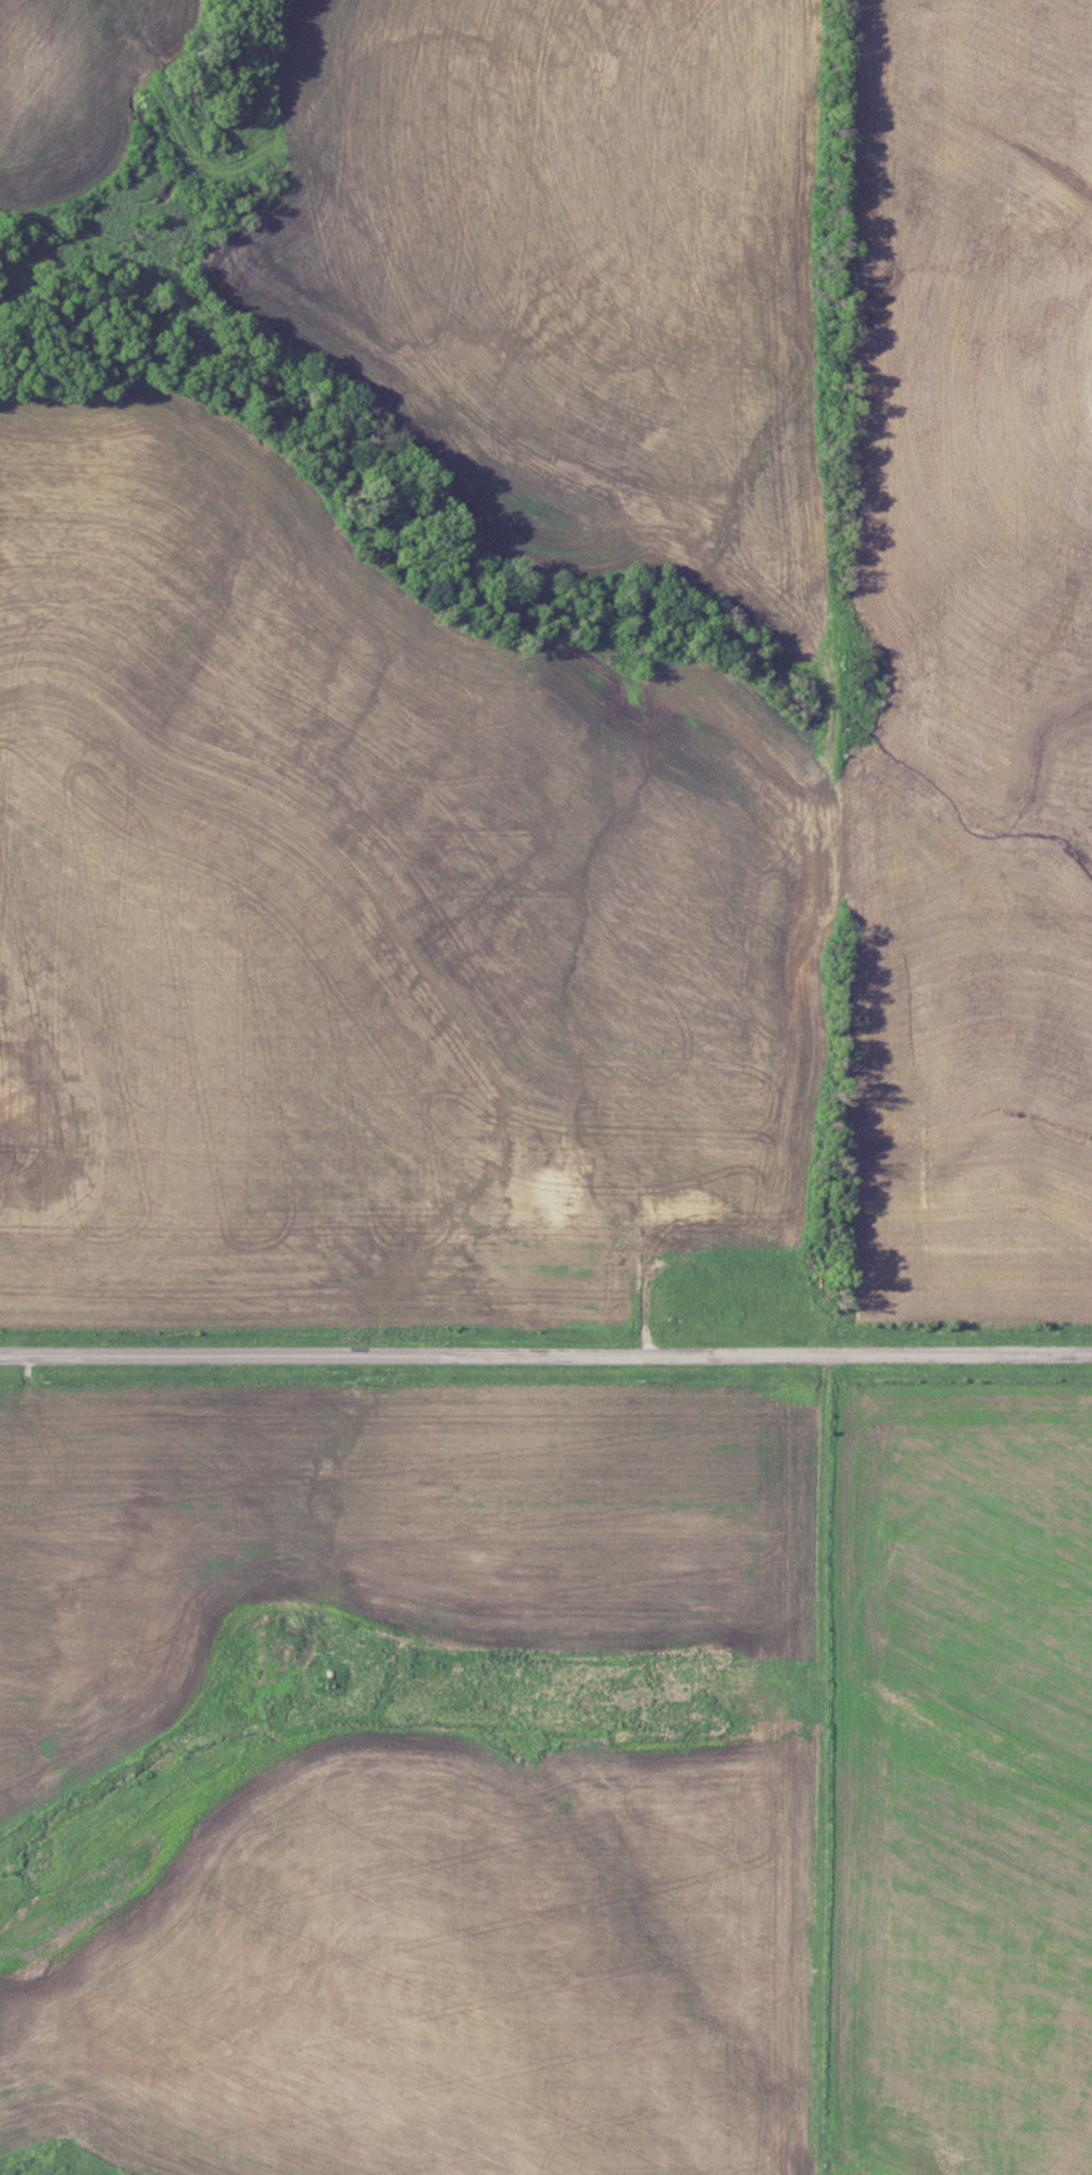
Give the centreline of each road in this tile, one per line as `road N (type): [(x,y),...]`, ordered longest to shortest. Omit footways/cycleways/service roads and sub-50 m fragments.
road 1 (residential): [(0,1355),(562,1359),(1091,1350)]

